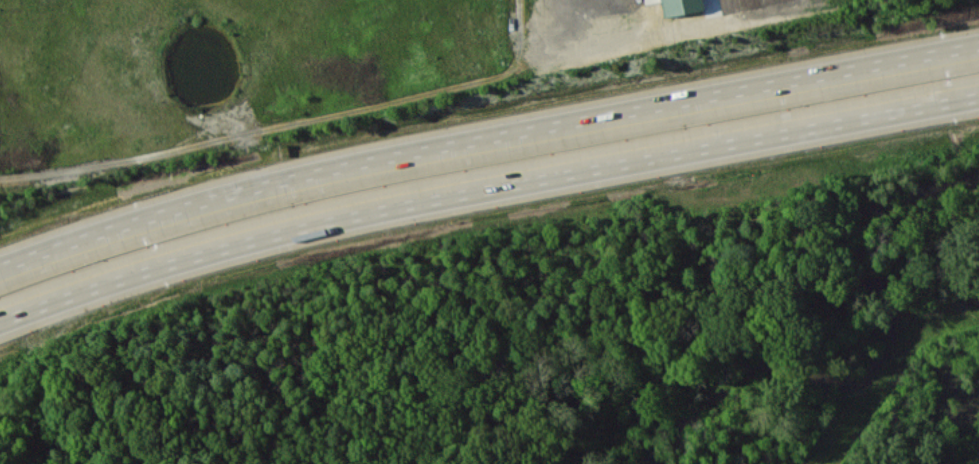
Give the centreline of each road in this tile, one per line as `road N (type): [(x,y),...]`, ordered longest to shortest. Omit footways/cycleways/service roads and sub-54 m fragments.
road 1 (motorway): [(0,324),(287,232),(978,96)]
road 2 (motorway): [(978,45),(276,182),(0,269)]

